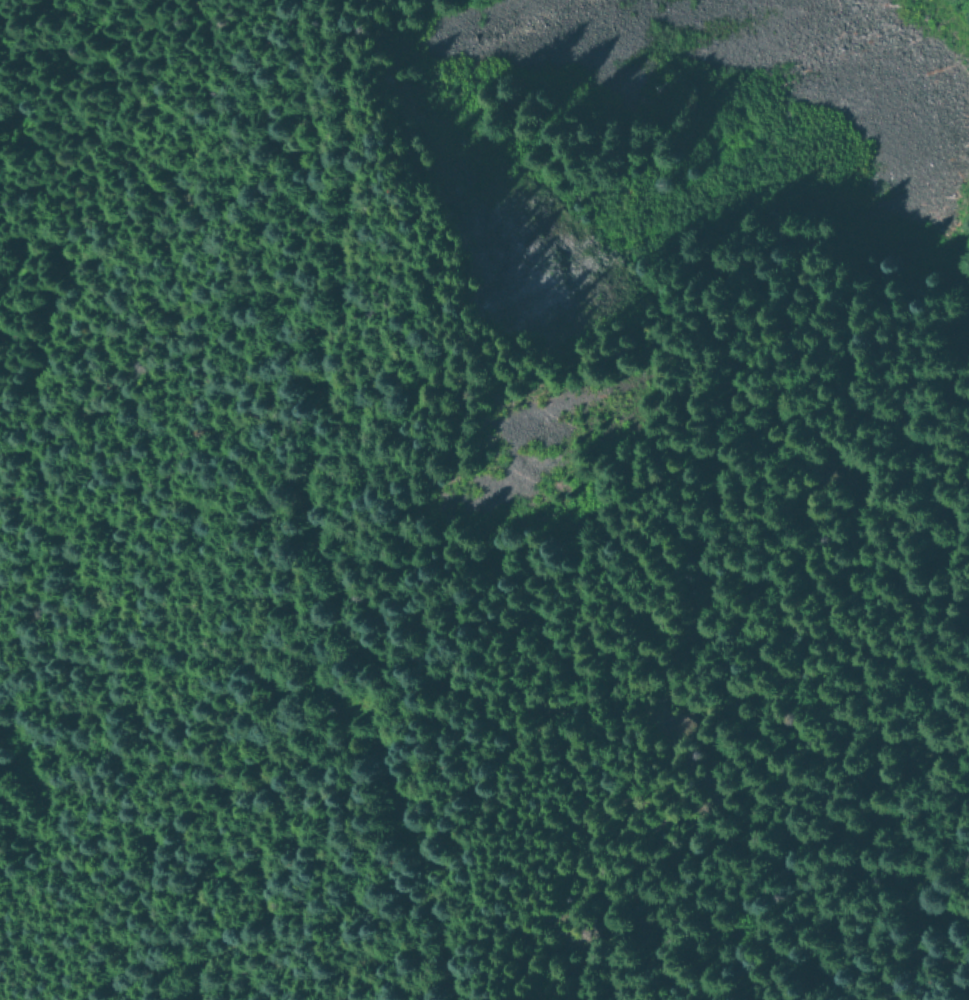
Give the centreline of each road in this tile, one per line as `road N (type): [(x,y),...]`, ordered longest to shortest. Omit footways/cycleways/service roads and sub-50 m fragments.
road 1 (track): [(459,999),(436,933),(345,526),(340,265),(327,180),(337,0)]

